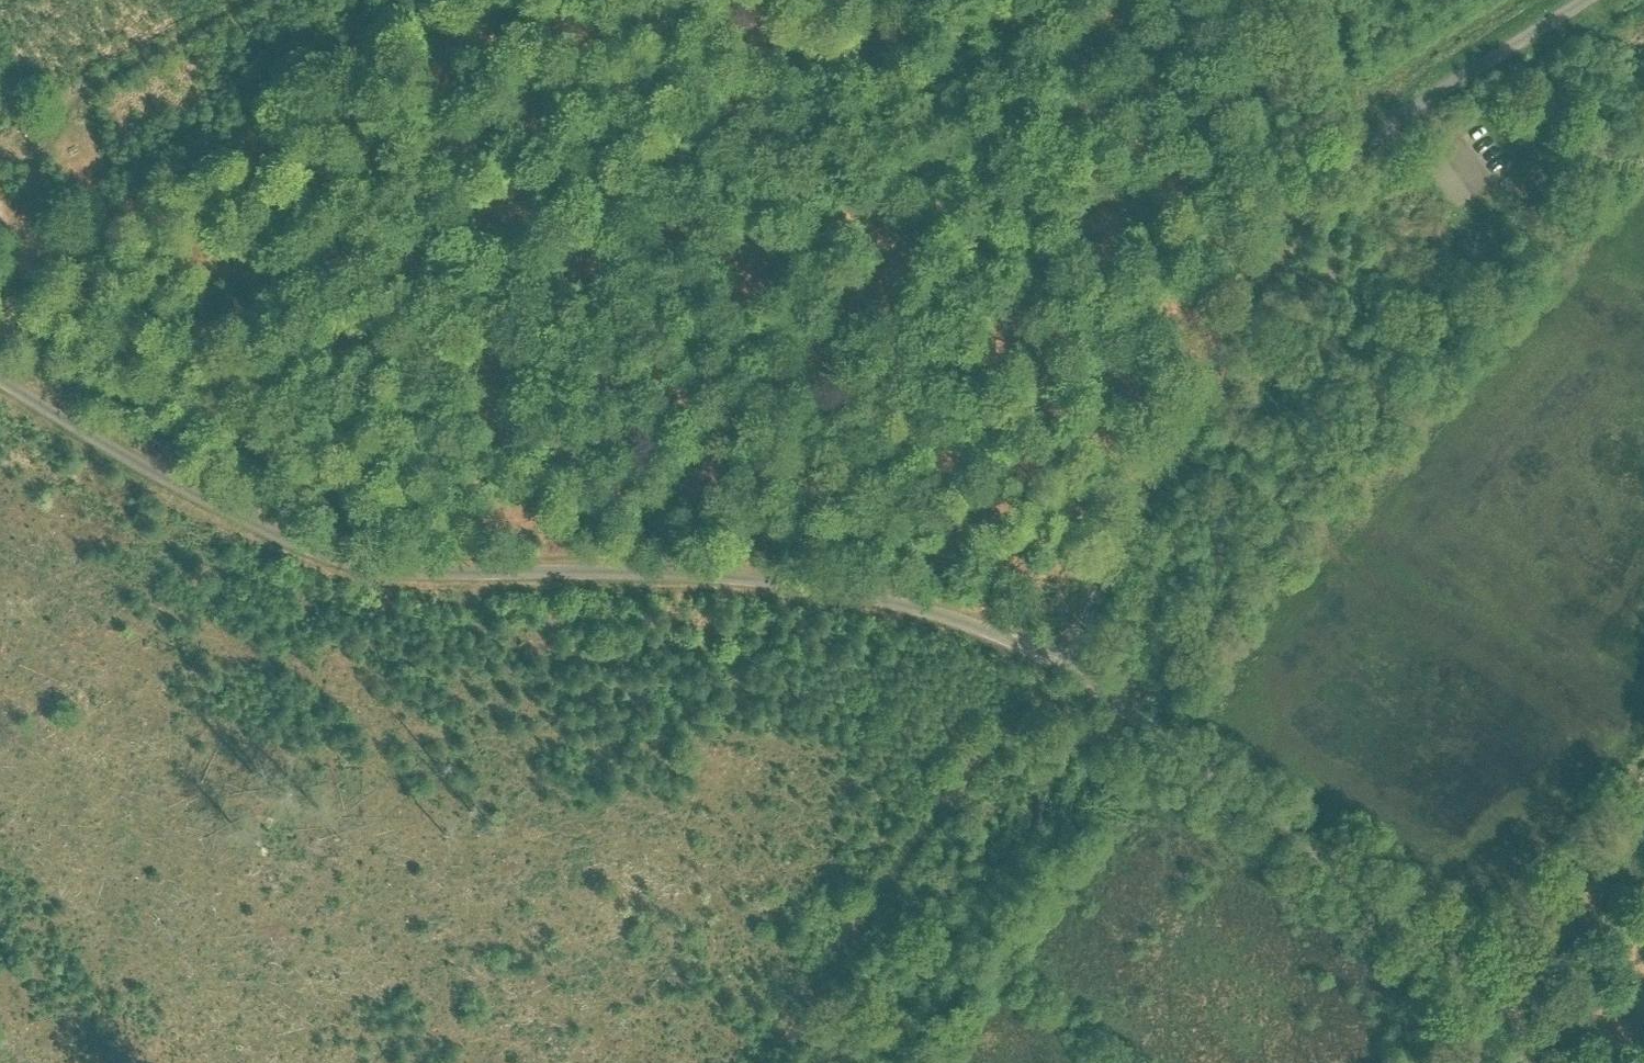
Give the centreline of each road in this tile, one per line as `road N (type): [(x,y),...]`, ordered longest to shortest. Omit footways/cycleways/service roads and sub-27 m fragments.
road 1 (unclassified): [(1065,665),(935,614),(737,578),(354,566),(124,456),(0,378)]
road 2 (unclassified): [(1065,665),(1288,233),(1323,187),(1429,100),(1587,0)]
road 3 (unclassified): [(1526,1054),(1509,1012),(1480,977),(1065,665)]
road 4 (track): [(0,141),(268,0)]
road 5 (track): [(1453,1062),(1485,1023),(1509,1012),(1643,837)]
road 6 (track): [(1219,0),(1288,233)]

